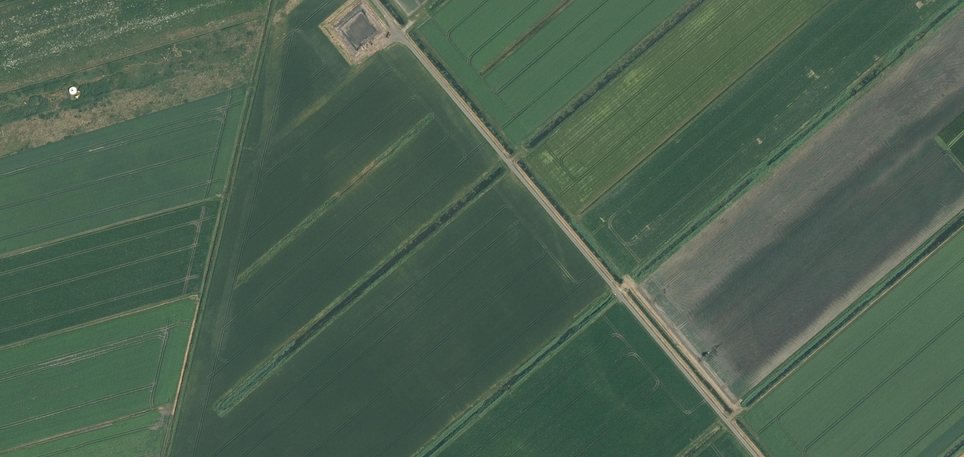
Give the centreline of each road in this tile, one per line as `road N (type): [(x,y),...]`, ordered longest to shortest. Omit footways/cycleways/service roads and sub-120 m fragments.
road 1 (track): [(757,456),(400,33)]
road 2 (track): [(277,0),(170,456)]

